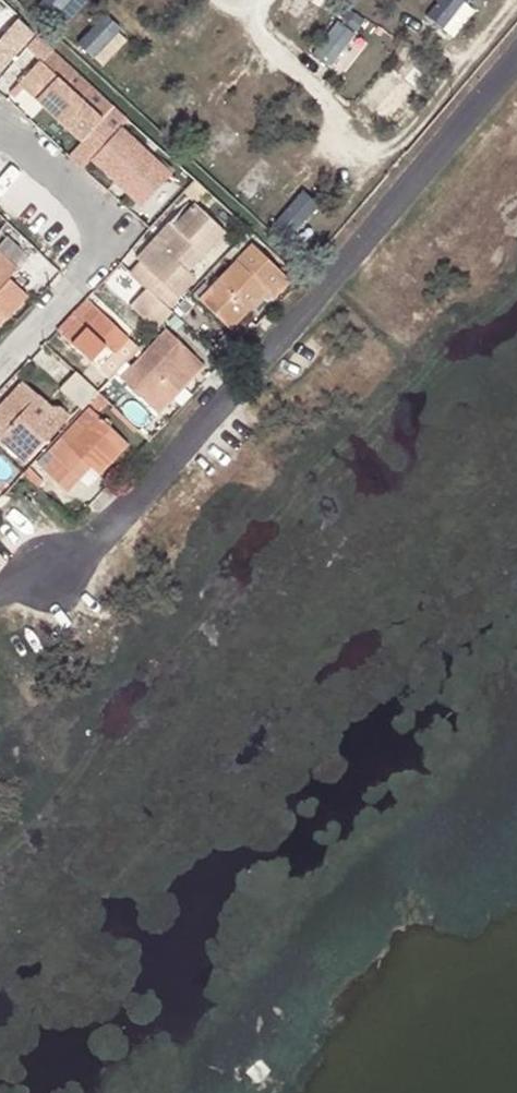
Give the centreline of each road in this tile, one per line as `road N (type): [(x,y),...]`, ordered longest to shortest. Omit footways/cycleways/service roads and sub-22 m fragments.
road 1 (unclassified): [(516,62),(85,550),(50,572)]
road 2 (unclassified): [(0,365),(97,262),(101,238),(92,213),(21,148),(0,141)]

